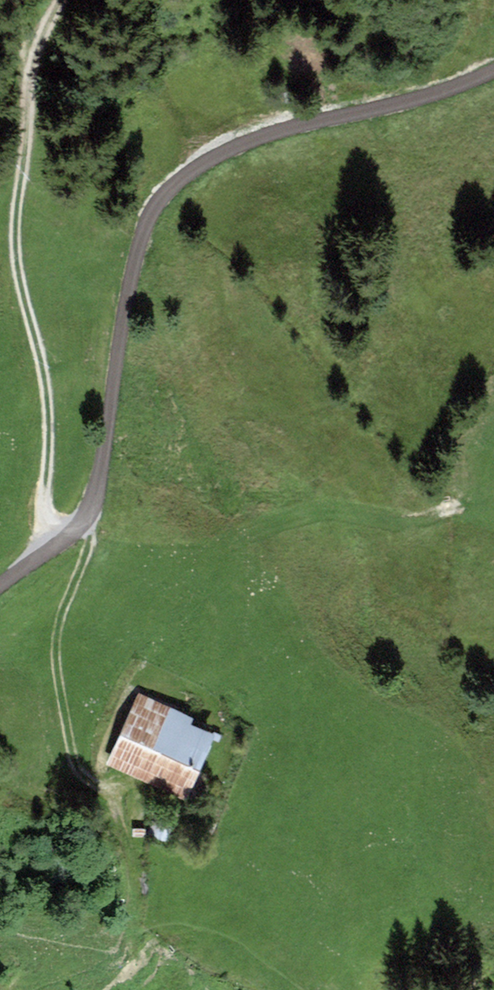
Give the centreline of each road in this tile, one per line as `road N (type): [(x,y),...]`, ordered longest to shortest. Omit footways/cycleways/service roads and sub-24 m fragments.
road 1 (track): [(493,67),(459,85),(233,152),(171,186),(144,222),(90,514),(0,583)]
road 2 (track): [(56,544),(40,502),(44,385),(11,232),(41,46),(60,0)]
road 3 (track): [(90,514),(52,654),(70,764),(81,782),(130,805)]

